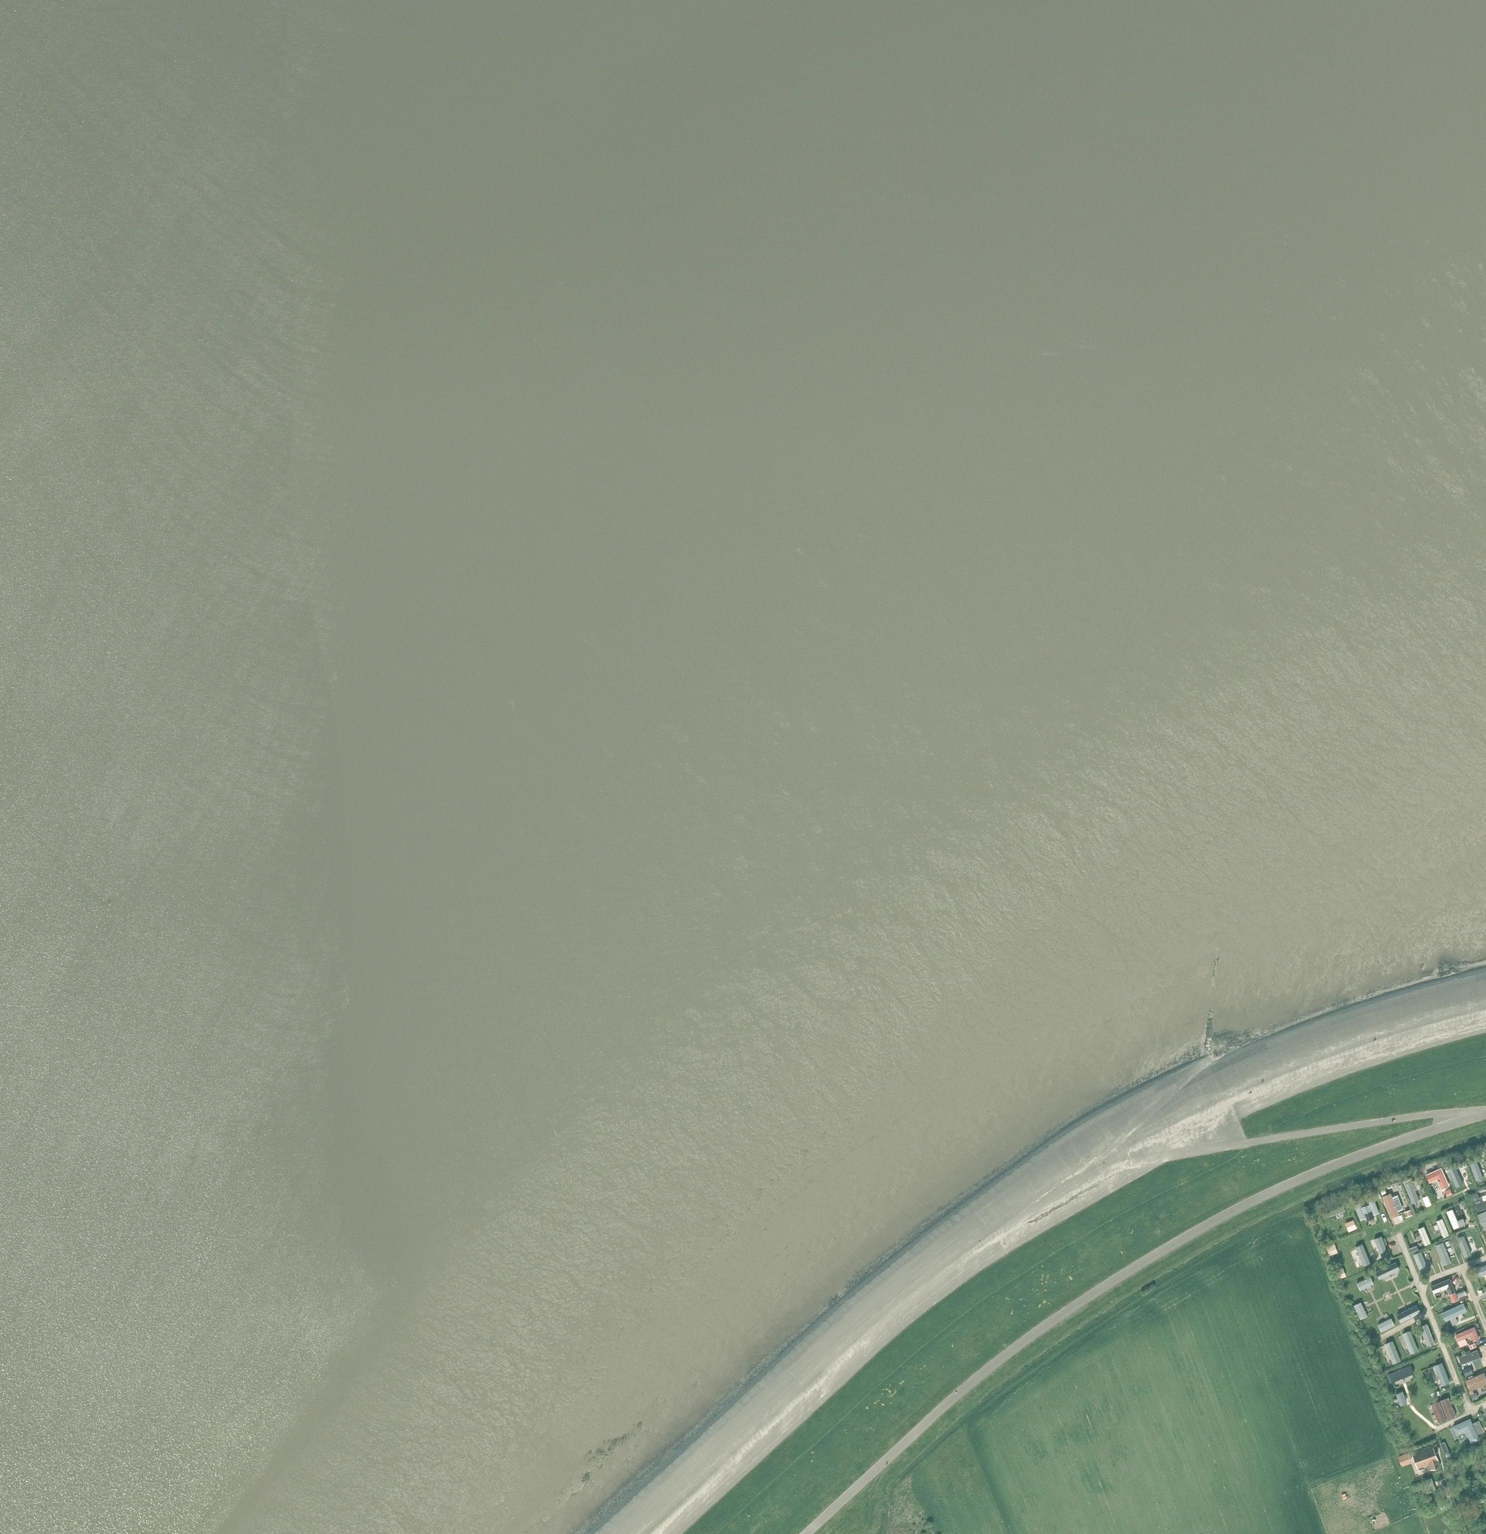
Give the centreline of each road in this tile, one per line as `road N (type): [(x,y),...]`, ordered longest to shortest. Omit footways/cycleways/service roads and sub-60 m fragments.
road 1 (unclassified): [(807,1533),(990,1367),(1152,1257),(1264,1198),(1485,1115)]

